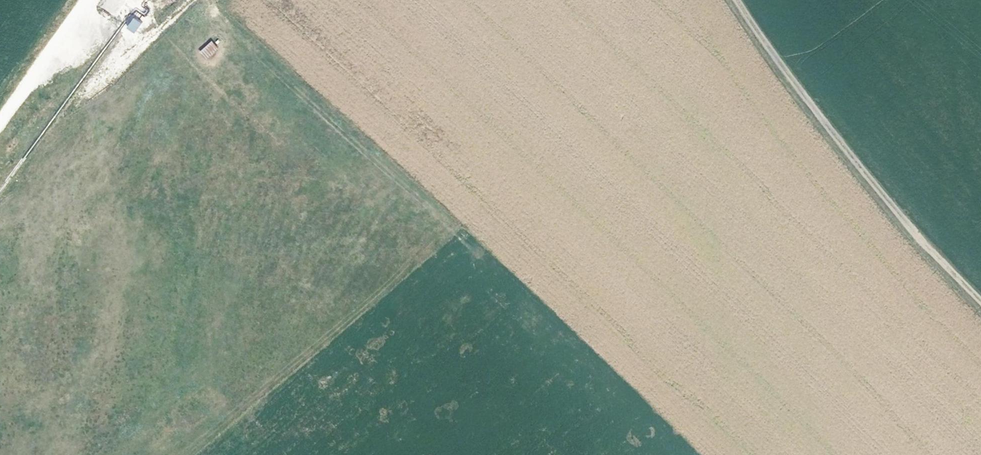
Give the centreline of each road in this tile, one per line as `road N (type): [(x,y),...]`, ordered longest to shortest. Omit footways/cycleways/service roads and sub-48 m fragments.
road 1 (track): [(980,303),(867,181),(732,0)]
road 2 (track): [(0,127),(89,0)]

